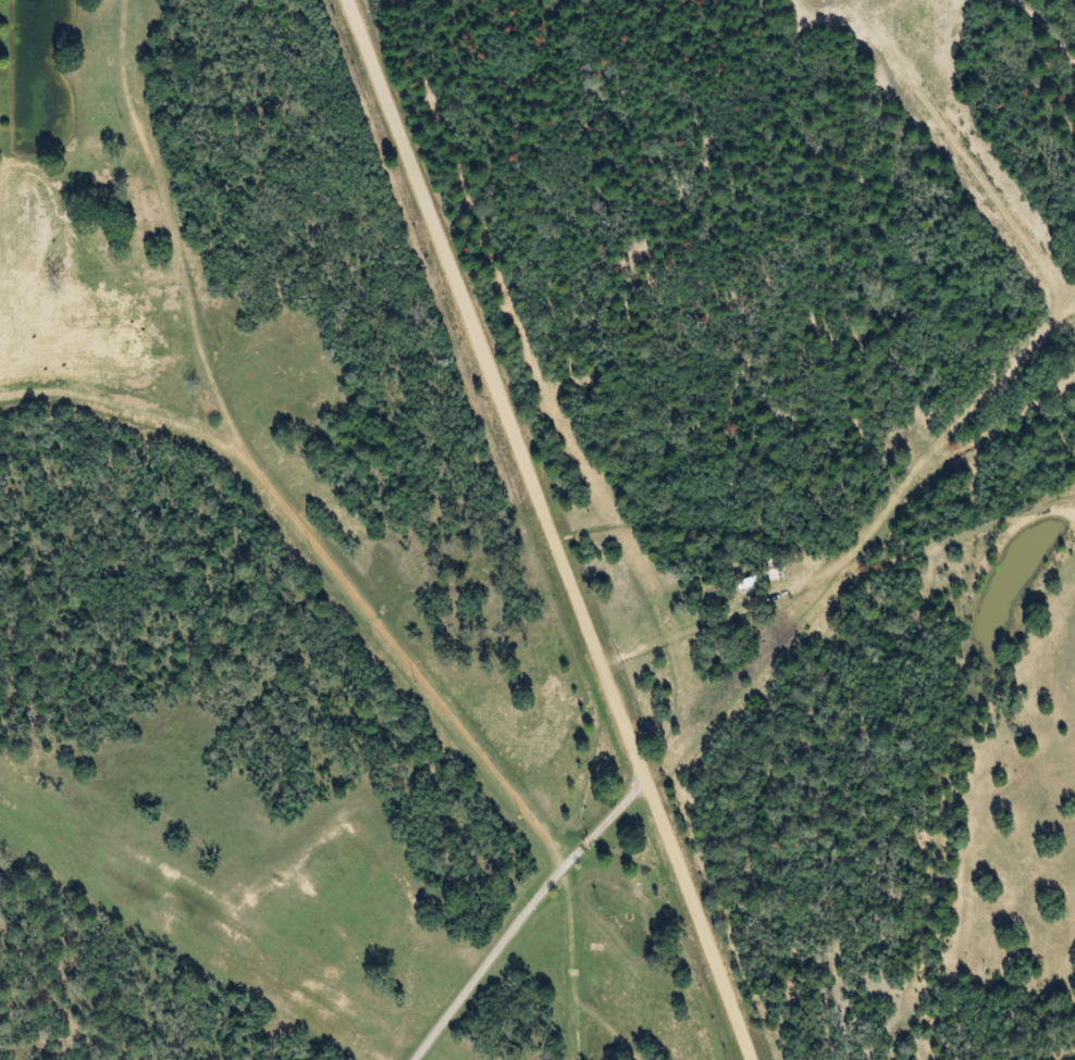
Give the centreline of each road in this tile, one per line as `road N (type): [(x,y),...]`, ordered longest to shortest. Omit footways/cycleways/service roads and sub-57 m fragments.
road 1 (residential): [(640,748),(356,0)]
road 2 (residential): [(0,321),(53,321),(112,374),(245,449),(409,619),(546,821)]
road 3 (residential): [(668,683),(653,668),(629,539),(492,255),(397,0)]
road 4 (residential): [(640,748),(656,732),(668,683),(749,651),(1074,240)]
road 5 (residential): [(411,1059),(472,976),(509,965),(546,821),(588,806),(640,748)]
road 6 (residential): [(14,321),(74,188),(65,0)]
road 7 (residential): [(759,1059),(640,748)]
road 8 (residential): [(870,29),(1055,264)]
road 9 (residential): [(623,1059),(509,965)]

